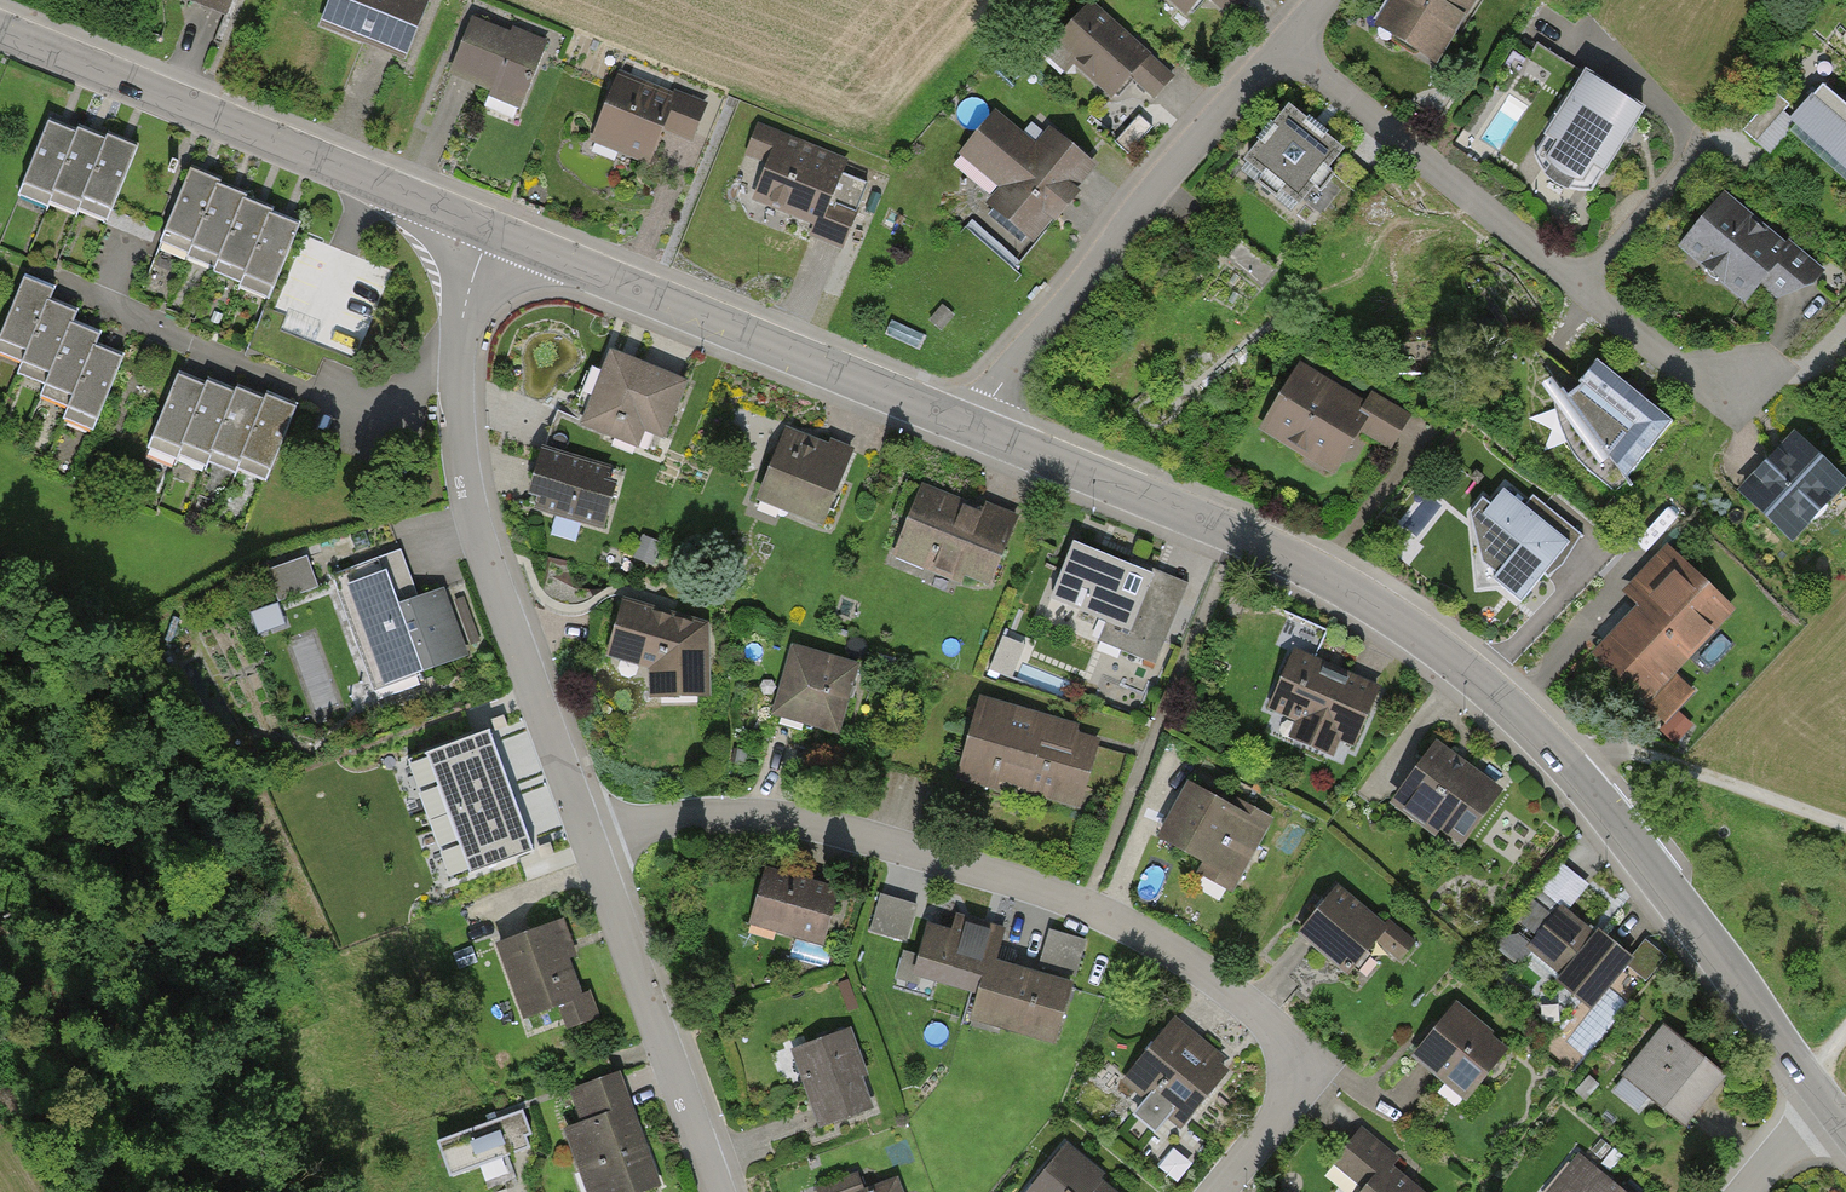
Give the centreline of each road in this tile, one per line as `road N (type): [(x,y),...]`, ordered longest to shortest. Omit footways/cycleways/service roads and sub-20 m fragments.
road 1 (residential): [(965,423),(1232,535),(1366,604),(1463,665),(1612,815),(1824,1102)]
road 2 (residential): [(587,834),(663,818),(798,822),(1017,881),(1153,940),(1265,1016),(1316,1071),(1216,1191)]
road 3 (residential): [(587,834),(475,520),(452,398),(462,315),(491,232)]
road 4 (residential): [(1283,48),(1724,398)]
road 5 (residential): [(0,32),(491,232)]
road 6 (residential): [(491,232),(965,423)]
road 7 (residential): [(965,423),(1283,48)]
road 8 (residential): [(716,1191),(587,834)]
road 9 (track): [(1565,760),(1628,754),(1845,831)]

